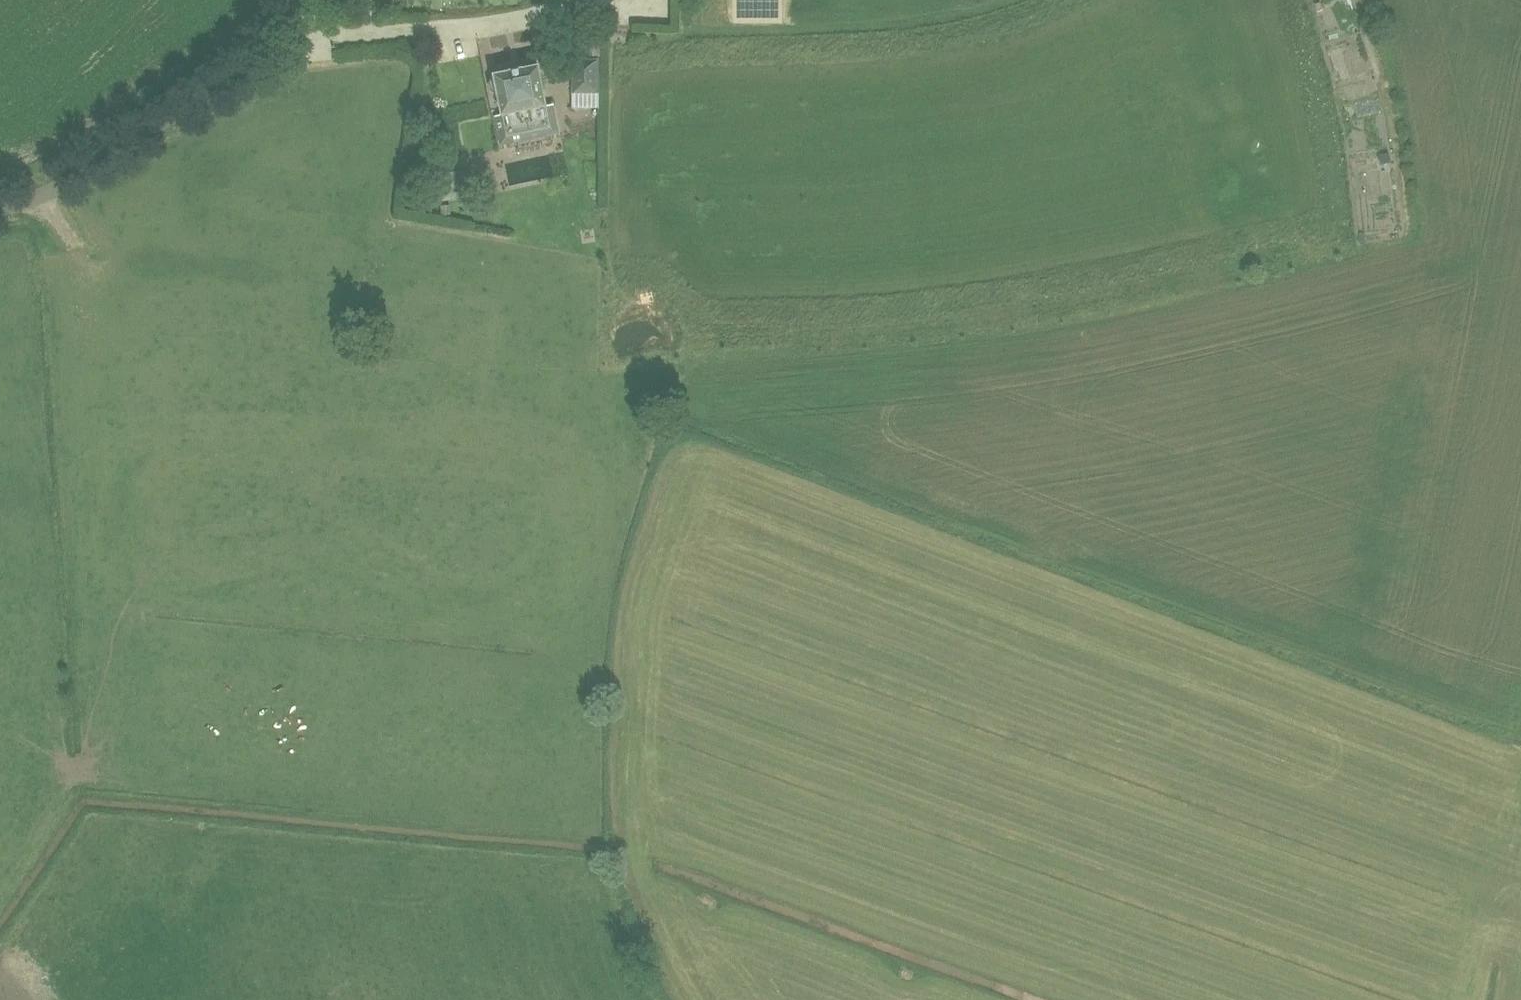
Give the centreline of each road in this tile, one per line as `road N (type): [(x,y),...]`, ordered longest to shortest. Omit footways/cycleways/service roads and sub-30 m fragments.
road 1 (unclassified): [(0,209),(32,200),(204,99),(246,68),(307,0)]

